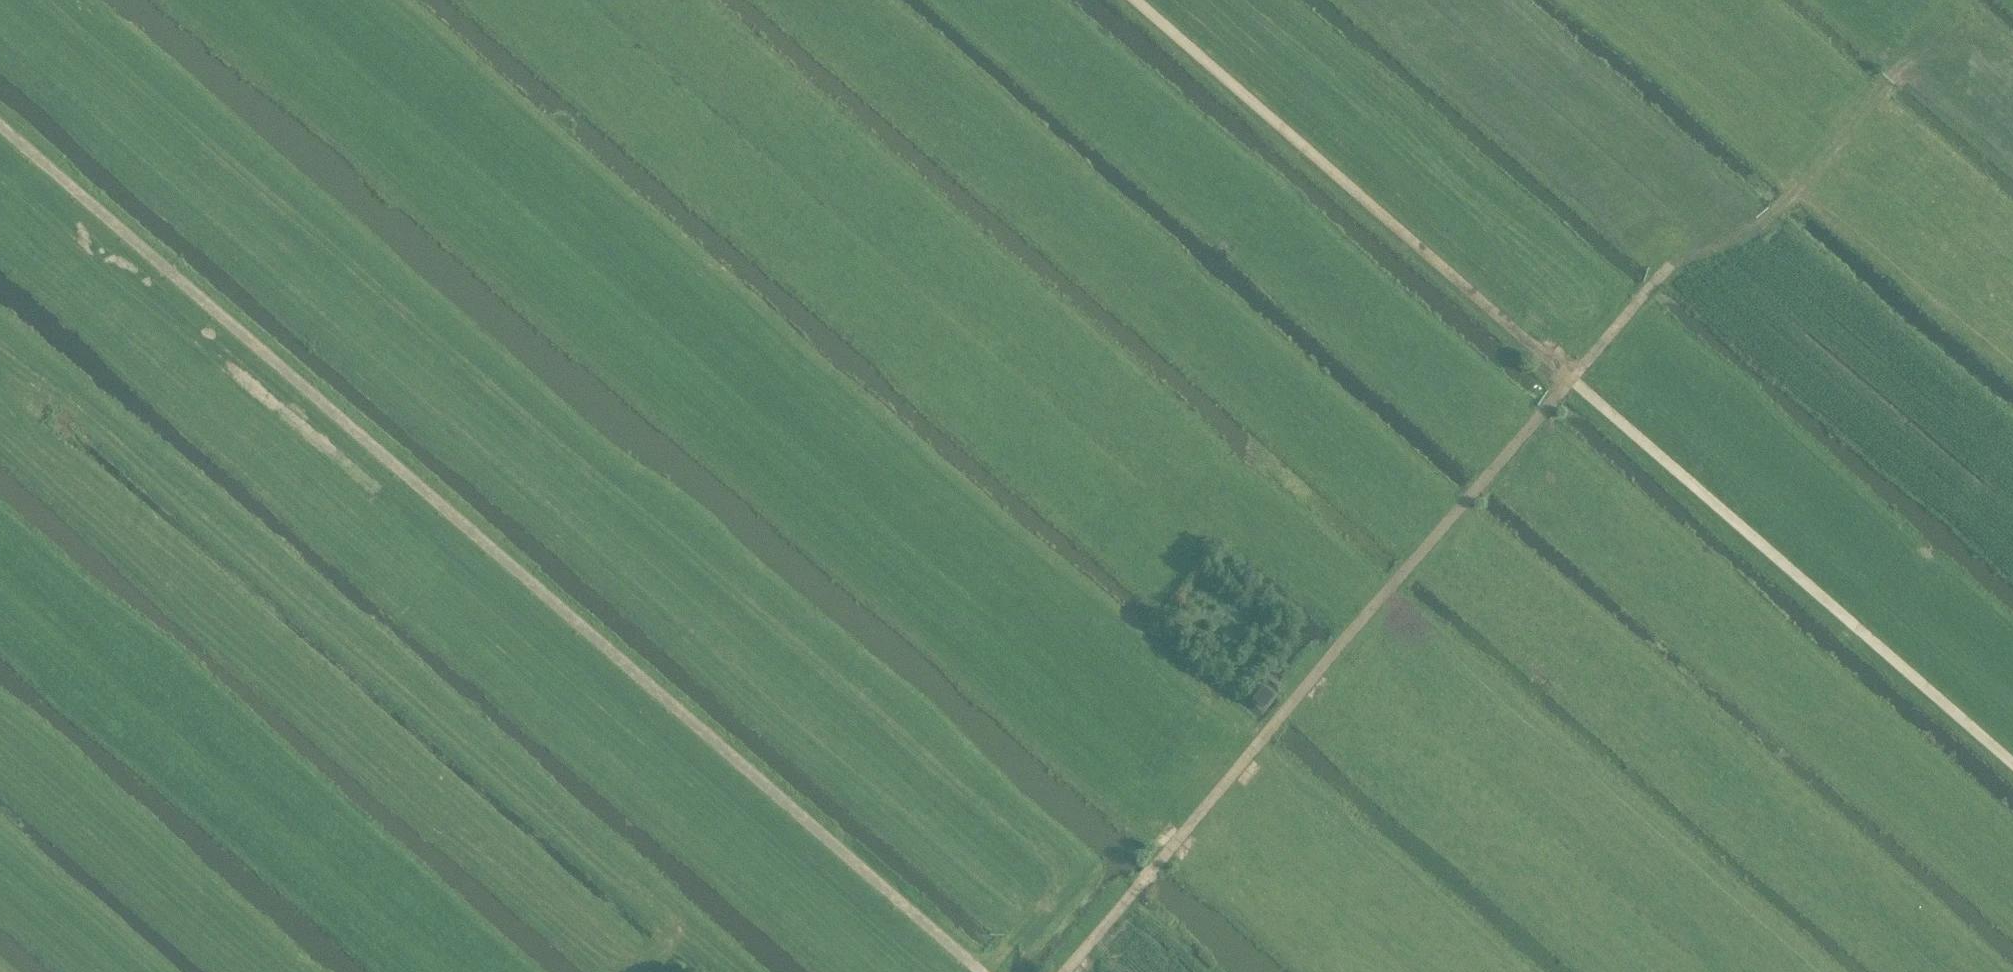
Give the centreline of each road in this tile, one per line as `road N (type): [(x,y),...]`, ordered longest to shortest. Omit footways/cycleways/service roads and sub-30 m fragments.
road 1 (track): [(982,971),(0,121)]
road 2 (track): [(1139,0),(2012,758)]
road 3 (track): [(1067,971),(1680,251)]

